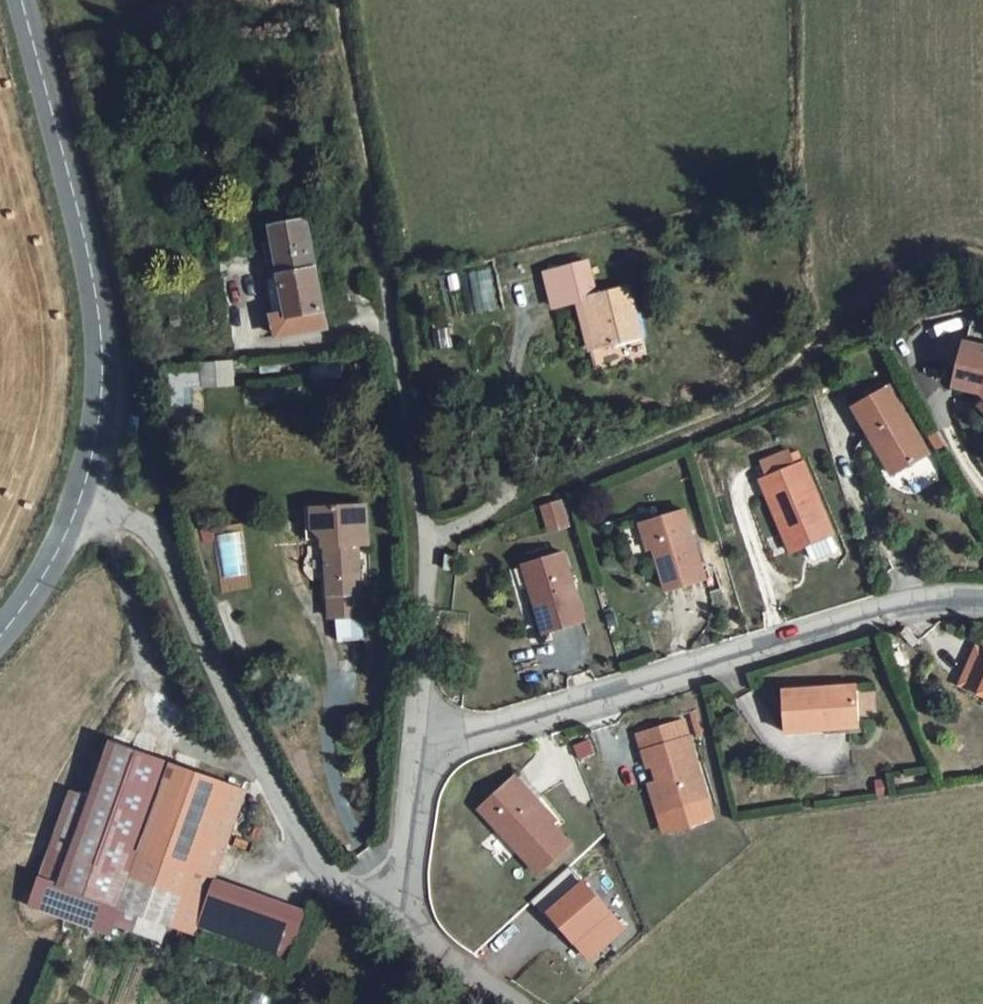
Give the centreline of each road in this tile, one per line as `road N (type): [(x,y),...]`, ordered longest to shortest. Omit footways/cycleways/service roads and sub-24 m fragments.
road 1 (residential): [(421,750),(927,603),(982,604)]
road 2 (track): [(517,495),(742,406),(788,377),(861,299),(920,255),(960,245),(982,251)]
road 3 (residential): [(387,910),(322,873),(260,767),(162,543),(85,495)]
road 4 (tertiary): [(85,495),(103,424),(95,269),(24,0)]
road 5 (track): [(395,328),(335,0)]
road 6 (track): [(260,767),(195,746),(139,658),(110,510)]
road 7 (residential): [(427,540),(395,328)]
road 8 (residential): [(421,750),(427,540)]
road 9 (tertiary): [(0,641),(55,564),(85,495)]
road 10 (residential): [(524,1003),(387,910)]
road 11 (residential): [(387,910),(421,750)]

